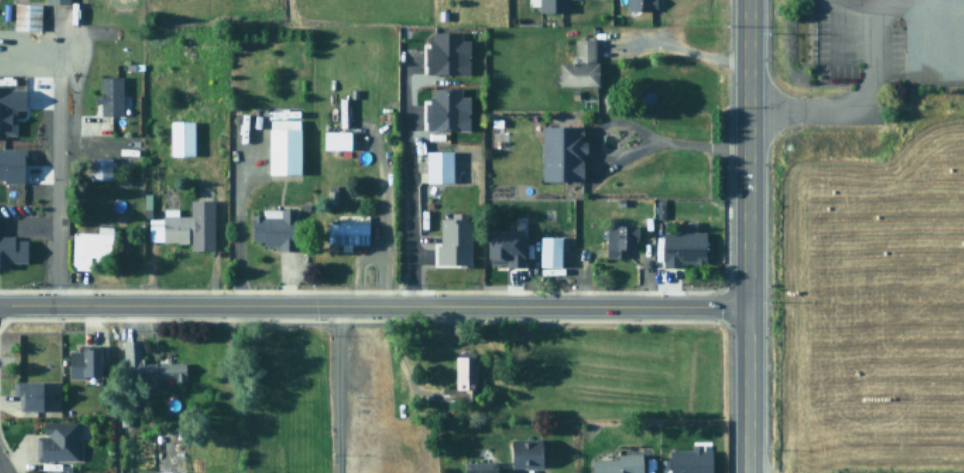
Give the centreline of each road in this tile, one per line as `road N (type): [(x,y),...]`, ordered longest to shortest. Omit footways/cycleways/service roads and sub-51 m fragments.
road 1 (residential): [(0,308),(749,312)]
road 2 (secondary): [(748,472),(748,0)]

